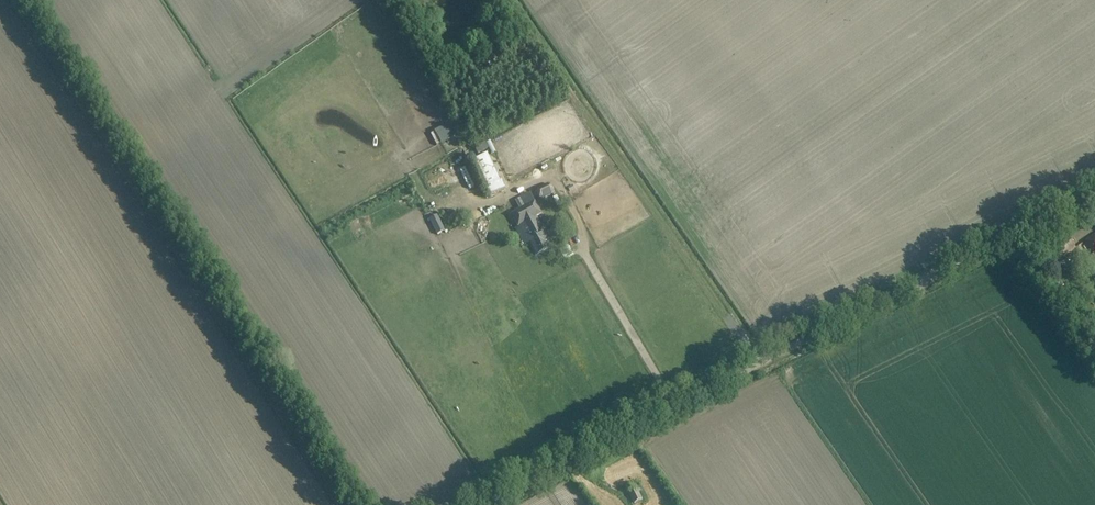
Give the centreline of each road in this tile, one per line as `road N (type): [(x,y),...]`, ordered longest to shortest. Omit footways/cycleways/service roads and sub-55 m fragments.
road 1 (unclassified): [(485,504),(1094,194)]

